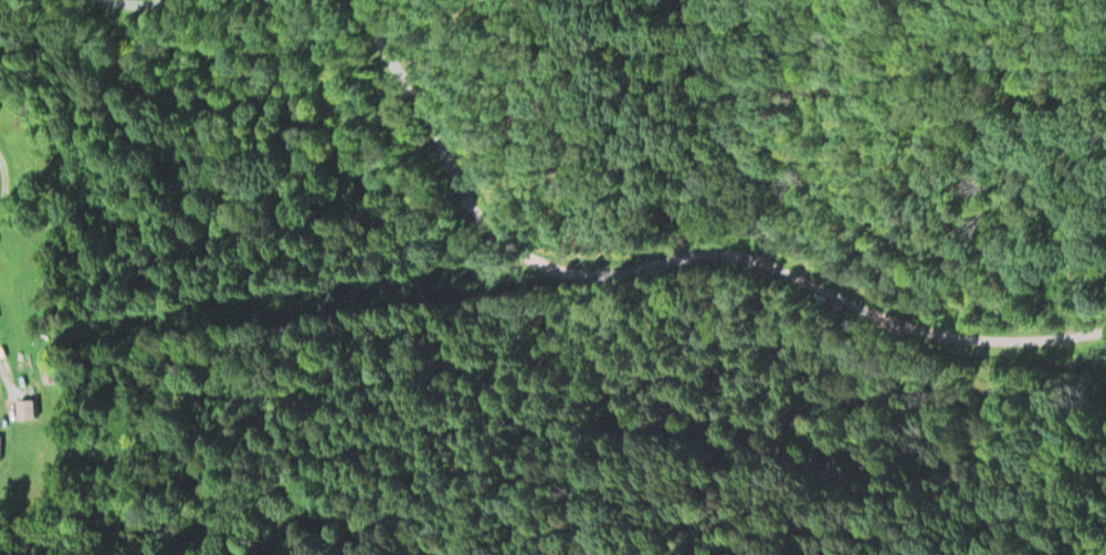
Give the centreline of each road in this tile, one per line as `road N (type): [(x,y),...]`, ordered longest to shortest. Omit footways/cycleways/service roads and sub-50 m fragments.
road 1 (residential): [(1105,333),(1004,341),(909,329),(841,304),(761,260),(702,254),(635,275),(552,268),(497,237),(364,0)]

